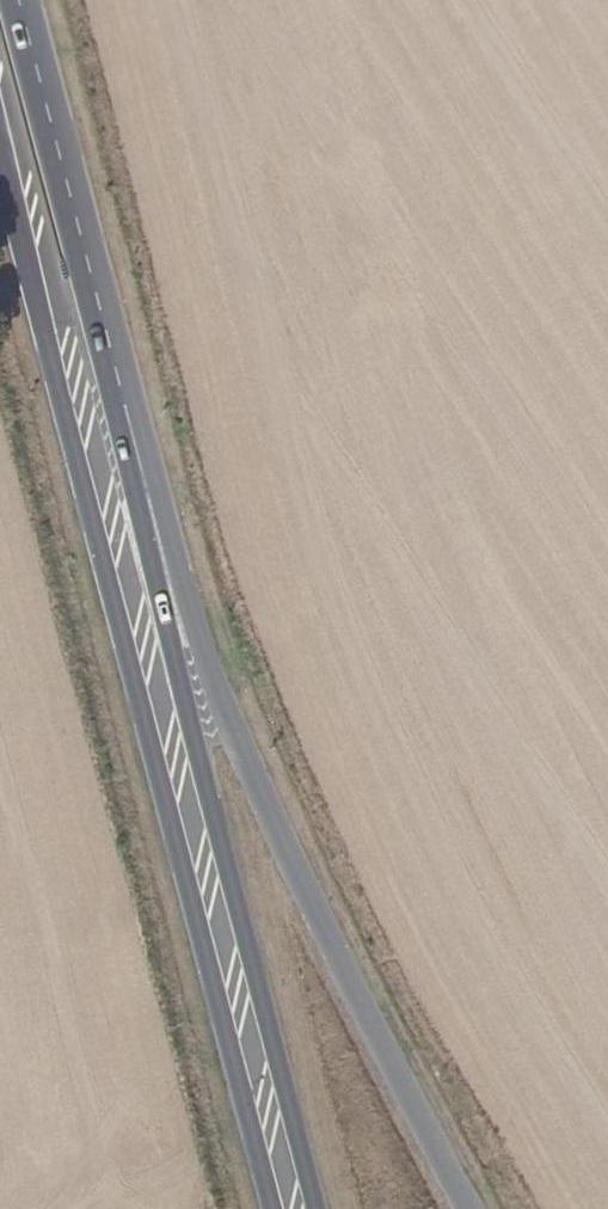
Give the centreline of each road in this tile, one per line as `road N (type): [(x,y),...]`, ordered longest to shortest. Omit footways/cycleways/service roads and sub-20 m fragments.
road 1 (primary): [(0,150),(274,1208)]
road 2 (primary): [(469,1208),(247,762),(84,294)]
road 3 (primary): [(317,1208),(84,294)]
road 4 (primary): [(84,294),(10,0)]

